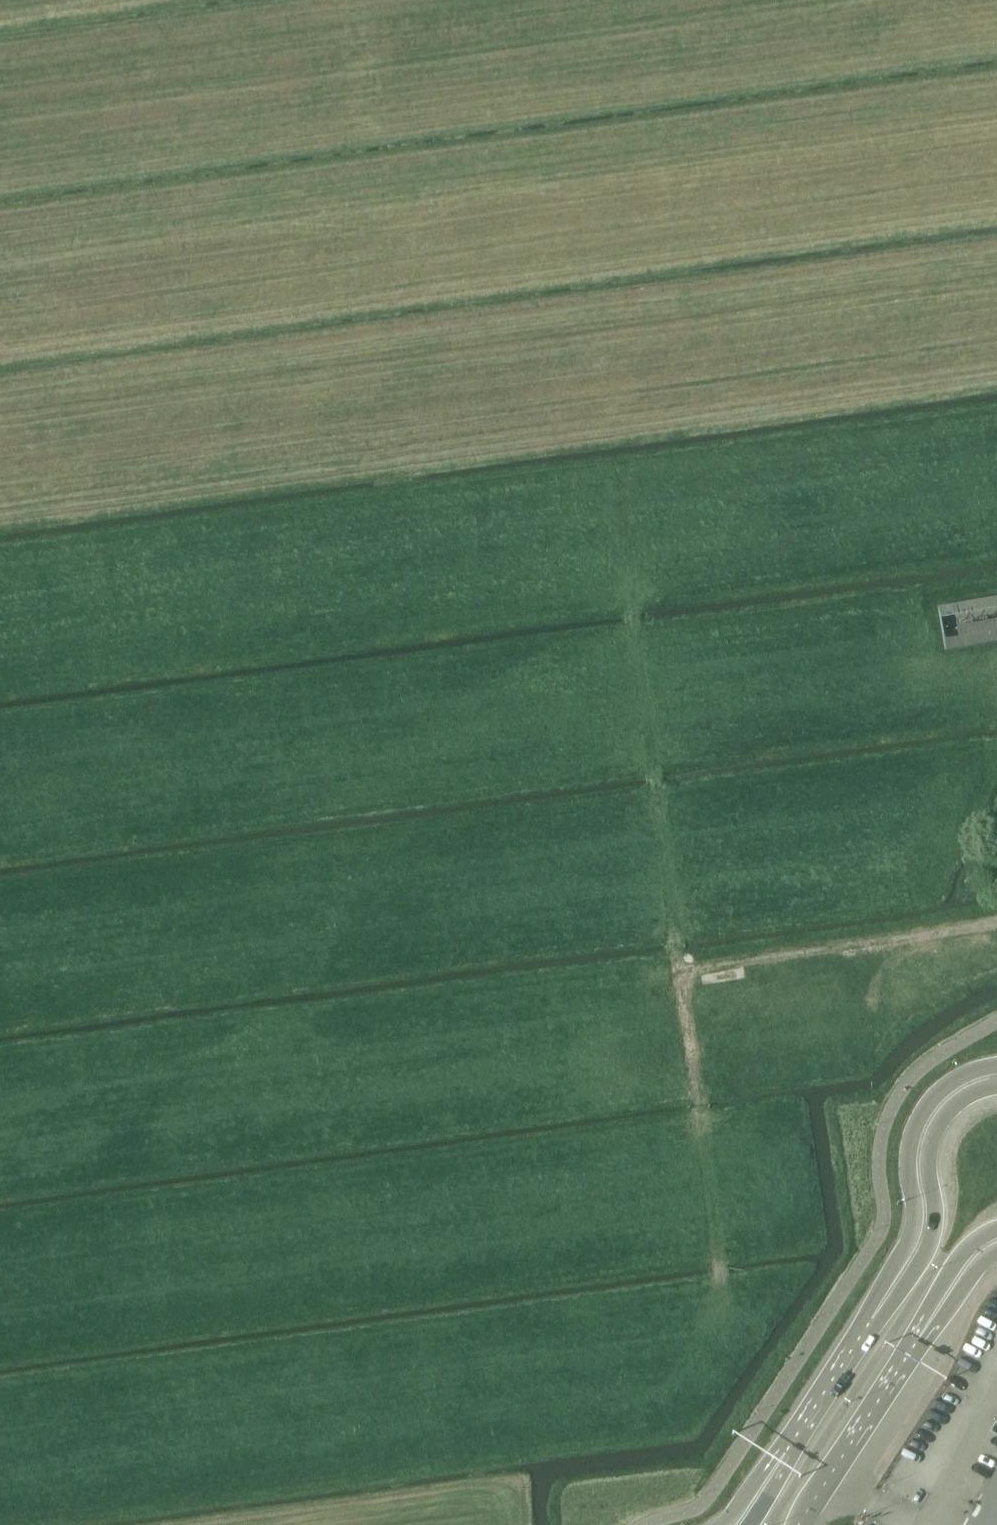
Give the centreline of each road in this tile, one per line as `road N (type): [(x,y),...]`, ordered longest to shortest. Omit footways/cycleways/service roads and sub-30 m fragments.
road 1 (track): [(705,1119),(687,974),(996,923)]
road 2 (secondary): [(996,1065),(952,1081),(918,1120),(909,1152),(915,1226),(881,1305)]
road 3 (secondary): [(996,1086),(953,1108),(934,1134),(927,1164),(931,1240),(914,1272),(881,1305)]
road 4 (secondary): [(799,1524),(928,1324)]
road 5 (secondary): [(881,1305),(773,1469)]
road 6 (secondary): [(928,1324),(958,1260),(996,1230)]

